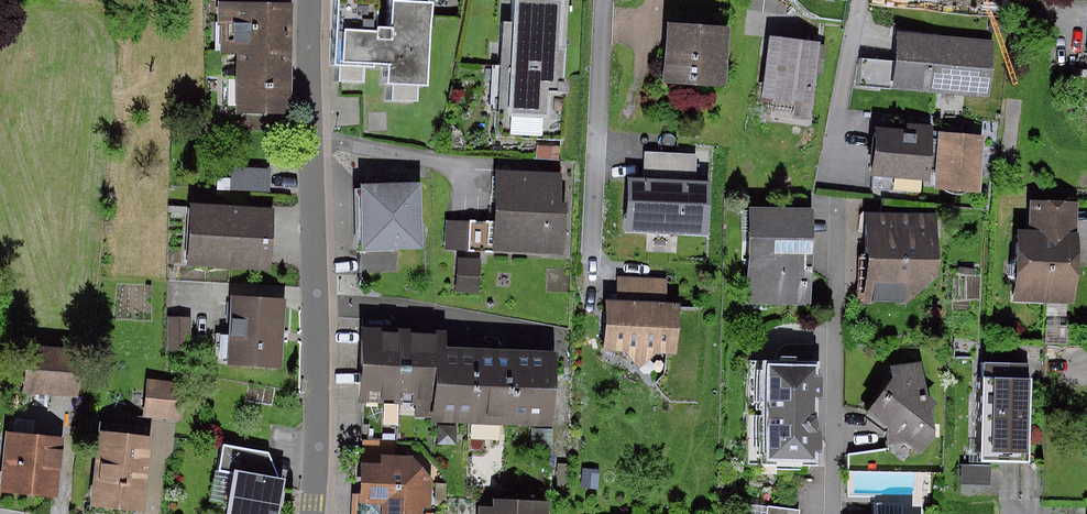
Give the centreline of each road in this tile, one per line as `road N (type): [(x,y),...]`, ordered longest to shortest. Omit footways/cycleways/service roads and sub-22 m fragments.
road 1 (residential): [(311,0),(314,513)]

